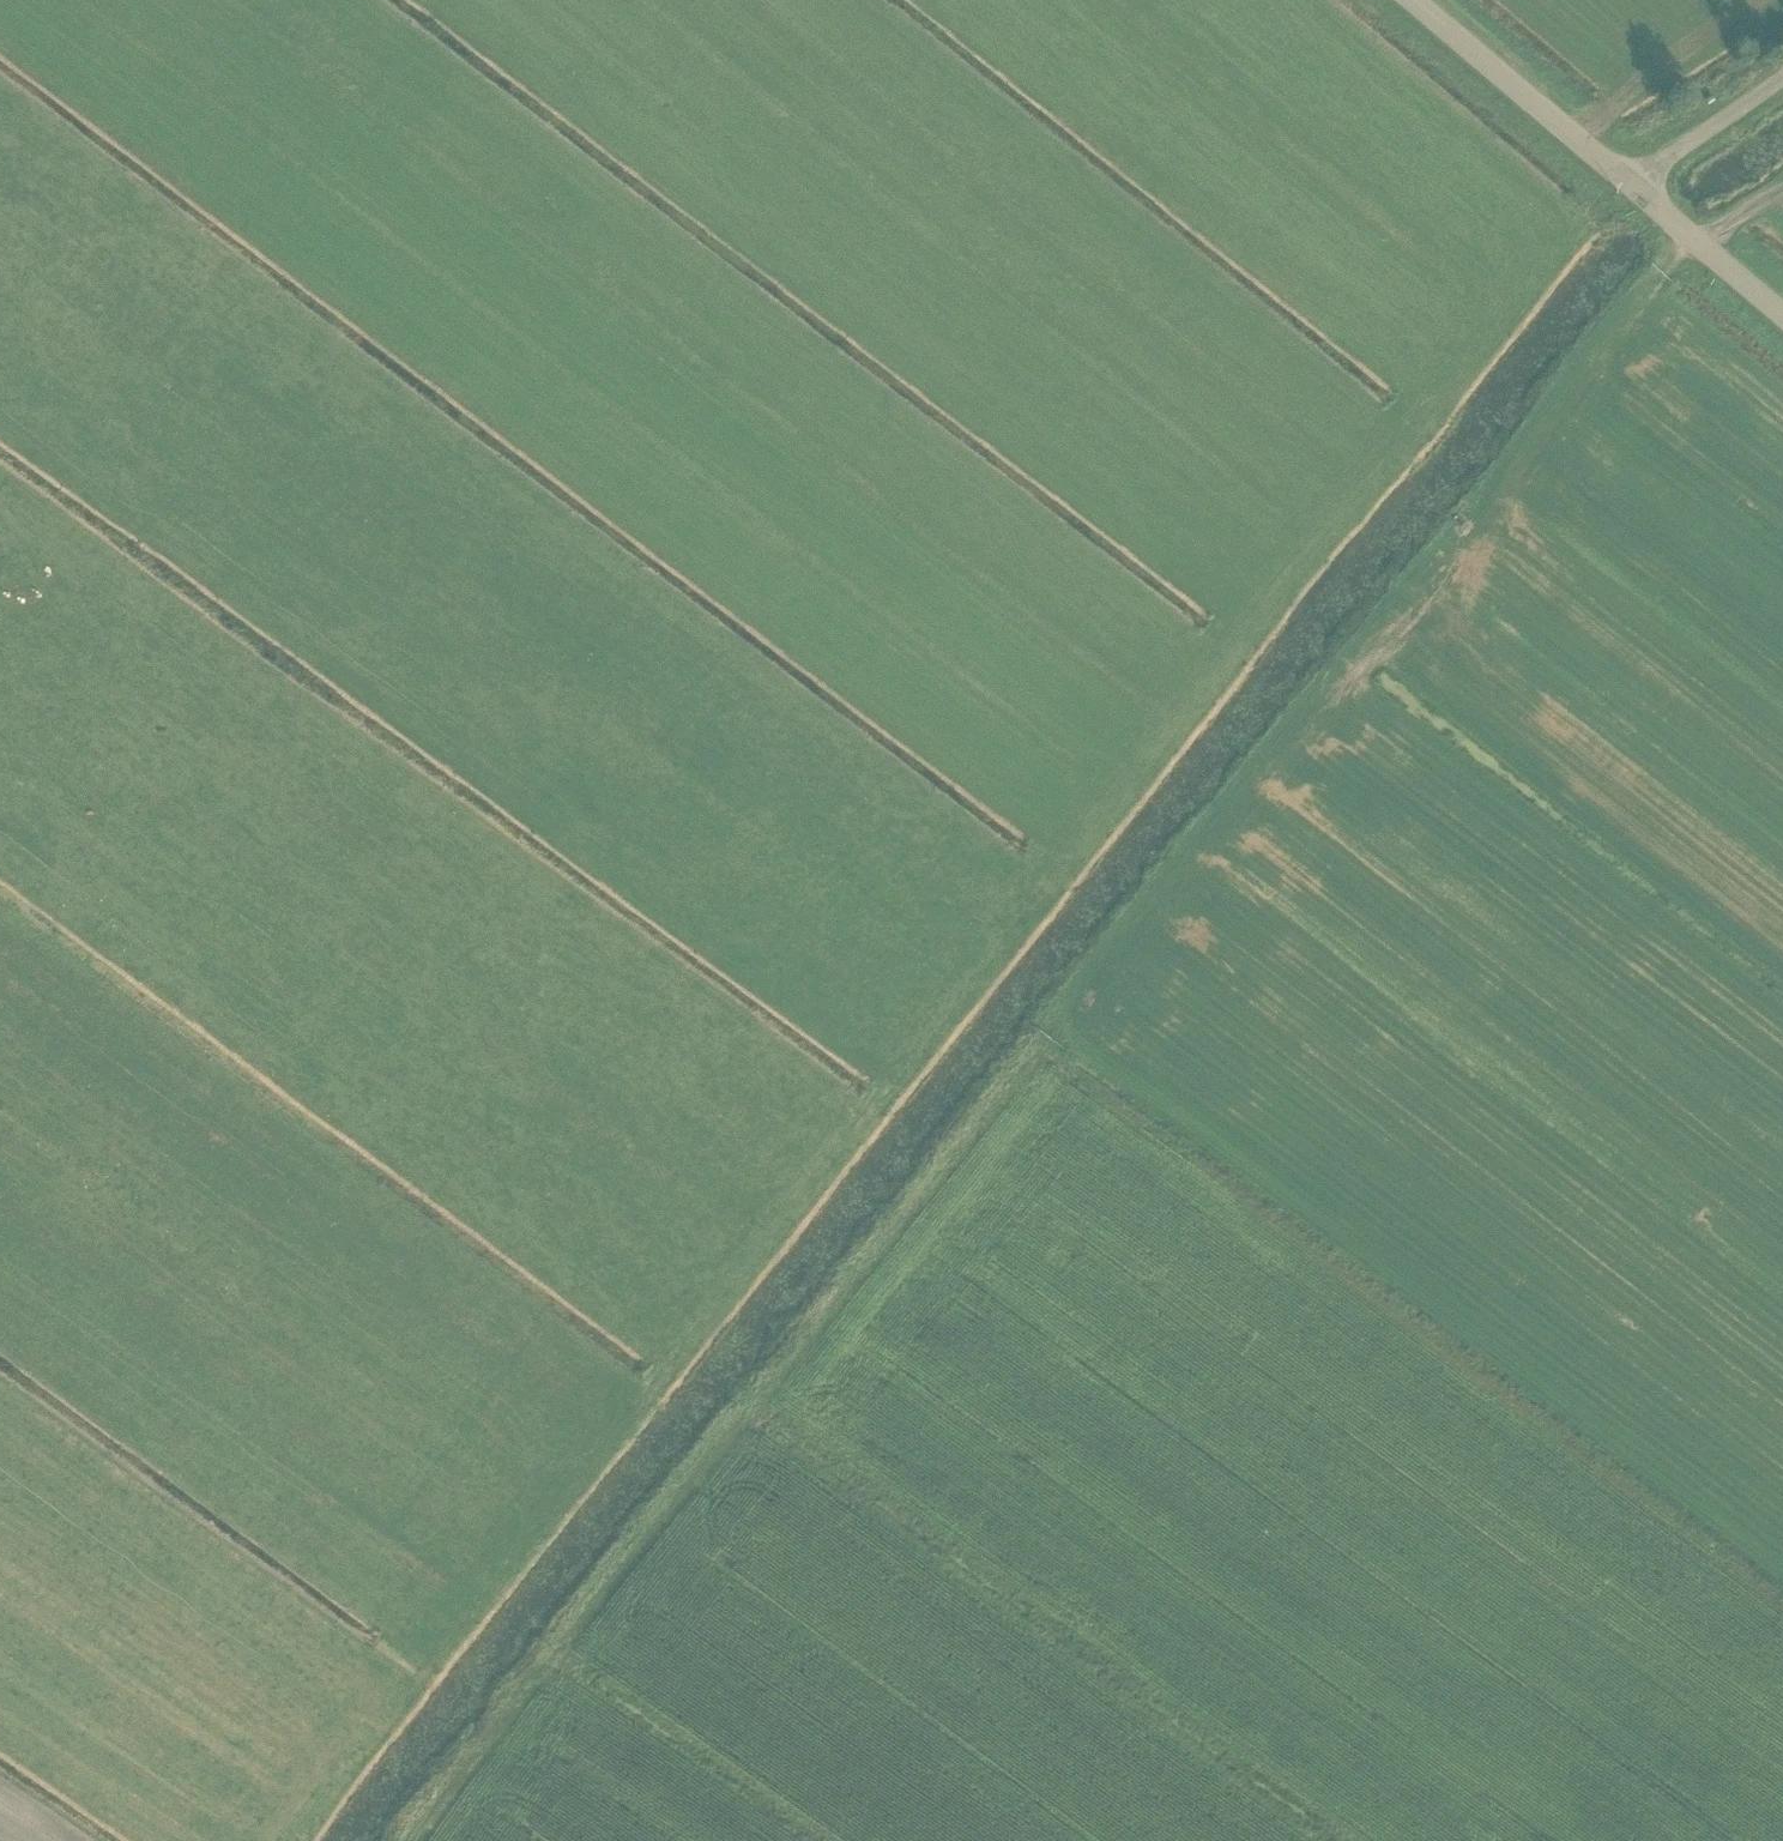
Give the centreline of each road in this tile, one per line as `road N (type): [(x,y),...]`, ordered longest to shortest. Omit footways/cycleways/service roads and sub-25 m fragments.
road 1 (tertiary): [(1633,184),(1415,0)]
road 2 (tertiary): [(1782,312),(1633,184)]
road 3 (unclassified): [(1633,184),(1782,82)]

